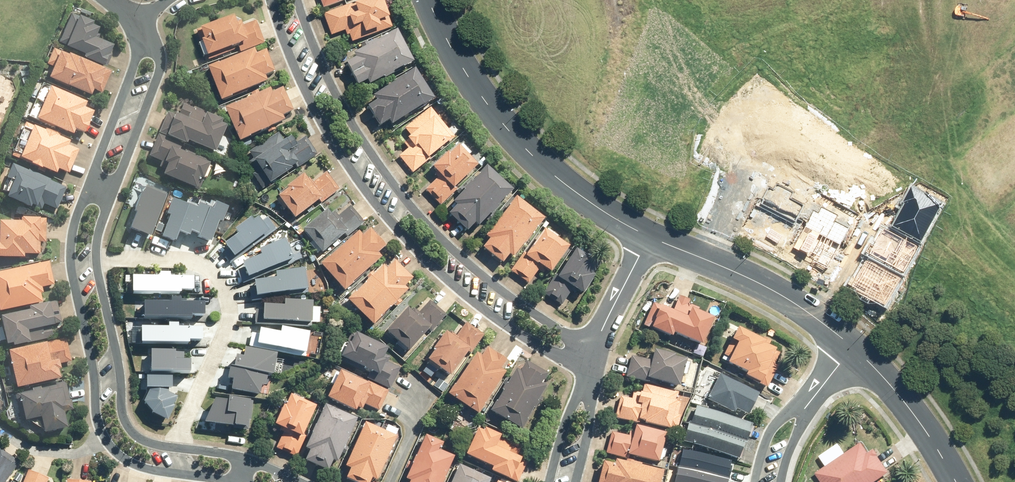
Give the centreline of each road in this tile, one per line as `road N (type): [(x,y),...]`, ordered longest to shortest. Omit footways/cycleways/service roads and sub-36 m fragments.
road 1 (residential): [(588,374),(484,309),(399,231),(324,128),(272,0)]
road 2 (residential): [(297,0),(330,80),(403,198),(482,275),(594,351)]
road 3 (residential): [(240,481),(152,469),(109,444),(71,265),(88,189)]
road 4 (tertiary): [(649,236),(575,192),(520,143),(461,65),(429,0)]
road 5 (residential): [(96,260),(194,262),(225,291),(228,321),(175,448)]
road 6 (tertiary): [(846,341),(777,292),(649,236)]
road 7 (residential): [(96,260),(124,418),(137,437),(175,448)]
road 8 (residential): [(146,36),(158,73),(111,197)]
road 9 (residential): [(755,481),(769,434),(846,341)]
road 10 (residential): [(88,189),(146,36)]
road 11 (tertiary): [(955,481),(861,355)]
road 12 (residential): [(861,355),(804,418),(781,481)]
road 13 (track): [(617,0),(624,54),(602,127)]
road 14 (residential): [(594,351),(649,236)]

